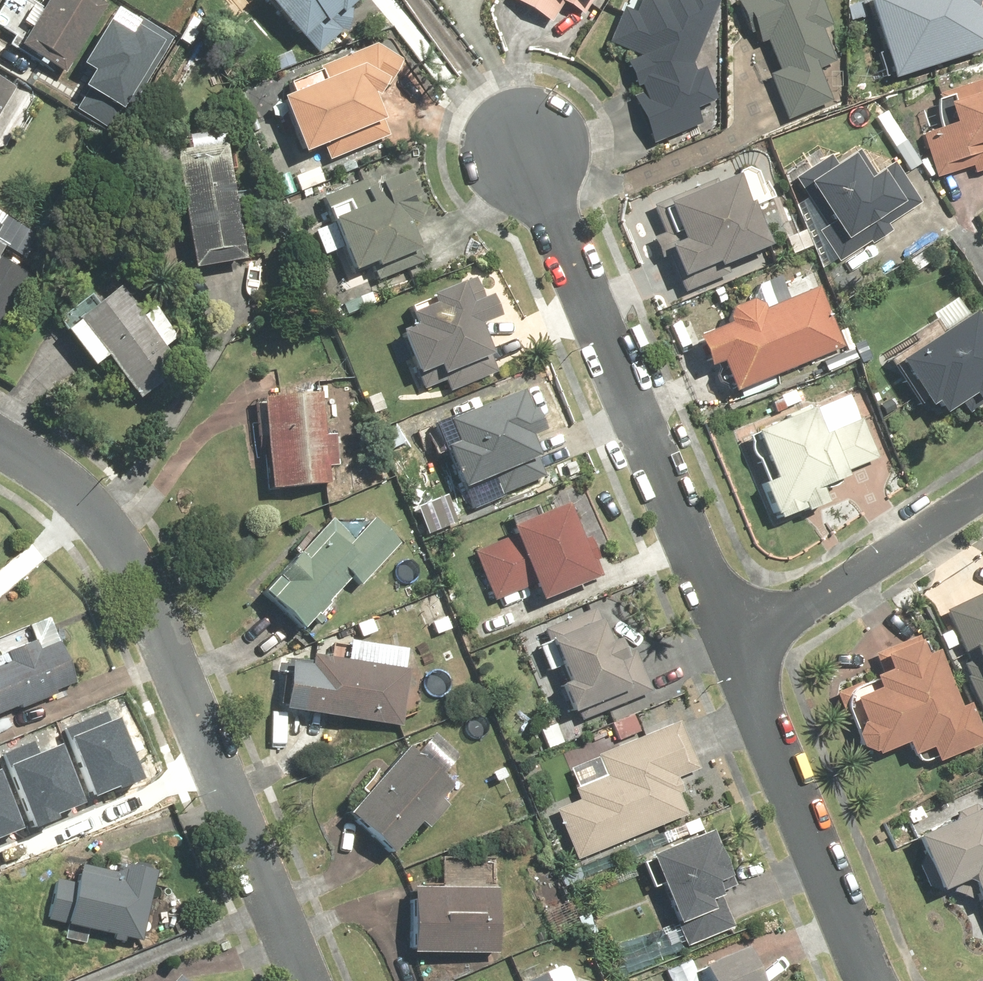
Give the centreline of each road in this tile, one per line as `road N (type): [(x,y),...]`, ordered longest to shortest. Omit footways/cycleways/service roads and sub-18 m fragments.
road 1 (residential): [(0,440),(65,482),(114,532),(315,980)]
road 2 (residential): [(522,140),(732,654)]
road 3 (residential): [(732,654),(870,980)]
road 4 (residential): [(982,491),(732,654)]

